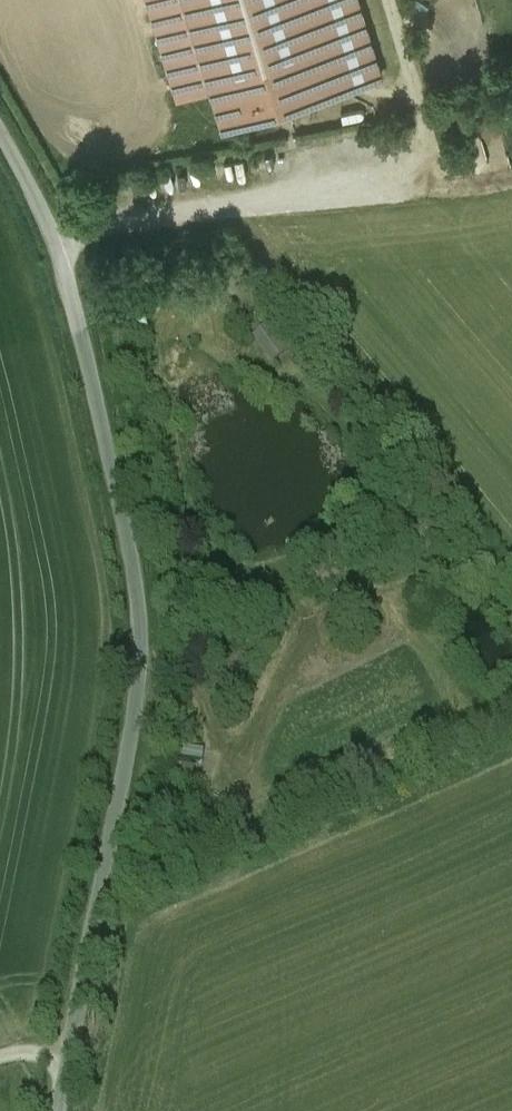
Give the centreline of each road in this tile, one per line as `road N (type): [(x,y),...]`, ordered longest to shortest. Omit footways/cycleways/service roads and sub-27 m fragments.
road 1 (unclassified): [(56,1110),(140,688),(135,579),(54,249),(0,137)]

